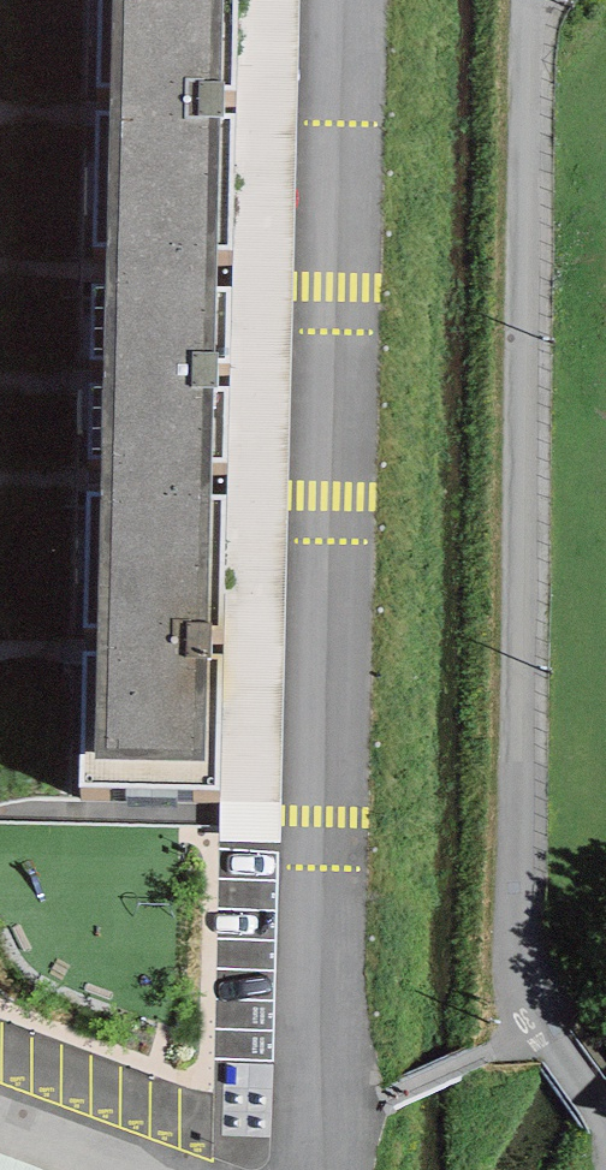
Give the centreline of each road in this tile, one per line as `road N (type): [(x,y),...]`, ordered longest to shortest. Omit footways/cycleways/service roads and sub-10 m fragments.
road 1 (residential): [(317,1169),(333,0)]
road 2 (unclassified): [(605,1120),(523,1033),(523,0)]

